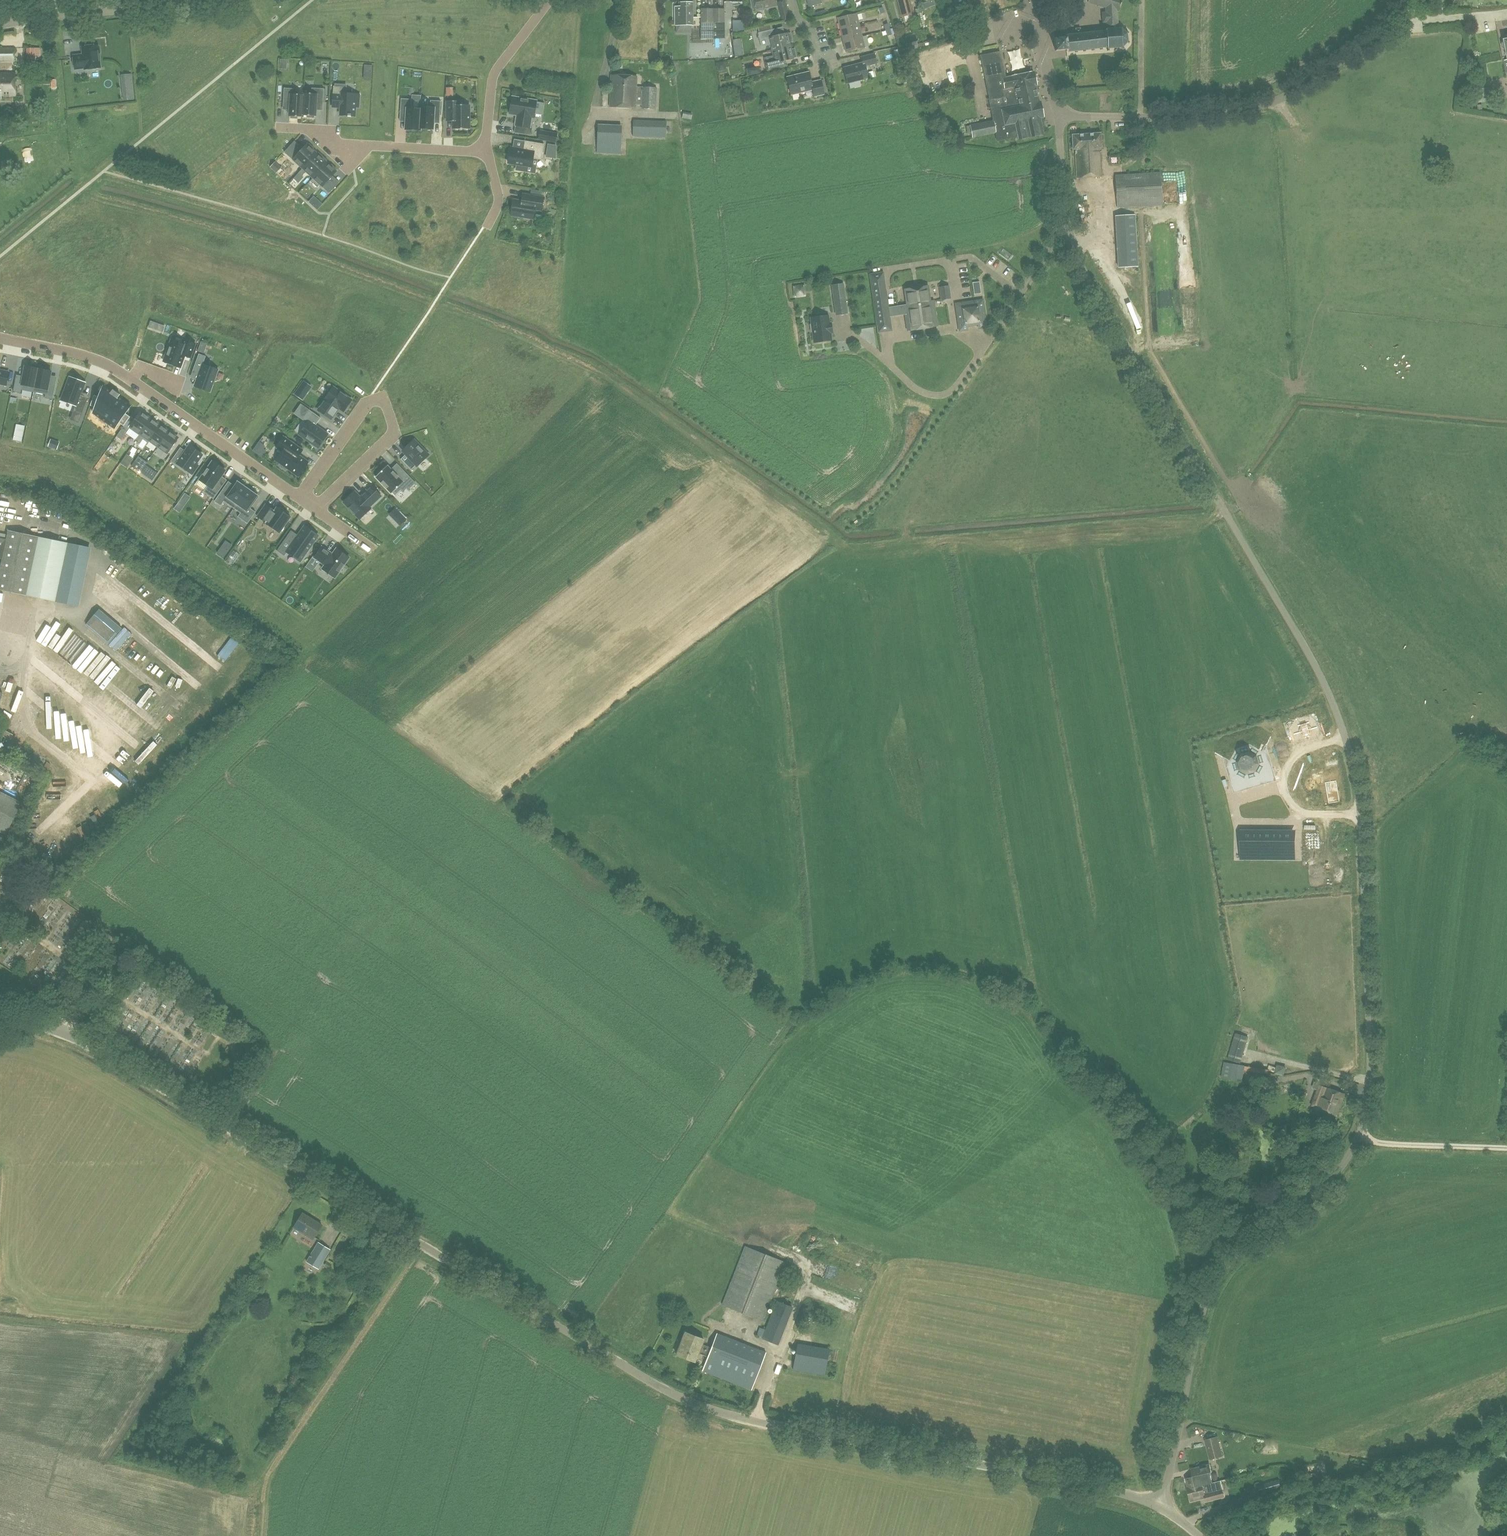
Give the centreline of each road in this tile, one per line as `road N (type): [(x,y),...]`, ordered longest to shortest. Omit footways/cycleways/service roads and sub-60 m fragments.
road 1 (unclassified): [(1159,1506),(1210,1292),(1237,1254),(1337,1173),(1364,1122),(1371,1070),(1358,794),(1332,699),(1082,265),(1067,224)]
road 2 (unclassified): [(1159,1506),(765,1425),(676,1397),(90,1045),(0,1020)]
road 3 (unclassified): [(1057,117),(1200,114),(1273,102),(1380,36),(1412,0)]
road 4 (residential): [(0,337),(117,368),(300,498)]
road 5 (tertiary): [(0,21),(183,0)]
road 6 (residential): [(547,0),(494,76),(482,152)]
road 7 (residential): [(85,678),(154,607),(111,568)]
road 8 (residential): [(314,508),(394,432),(385,400),(372,399)]
road 9 (residential): [(482,152),(350,145)]
road 10 (residential): [(372,399),(300,498)]
road 11 (unclassified): [(1057,117),(1026,0)]

